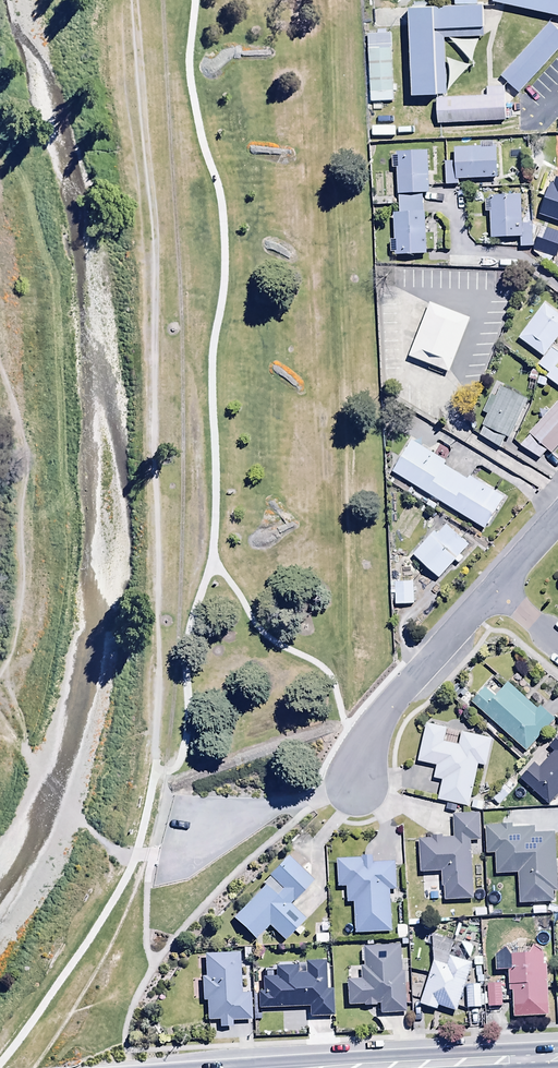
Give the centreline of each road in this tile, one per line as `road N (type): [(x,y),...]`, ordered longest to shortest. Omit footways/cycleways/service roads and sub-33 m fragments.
road 1 (residential): [(355,789),(354,768),(379,717),(494,587)]
road 2 (secondary): [(374,1067),(526,1061)]

